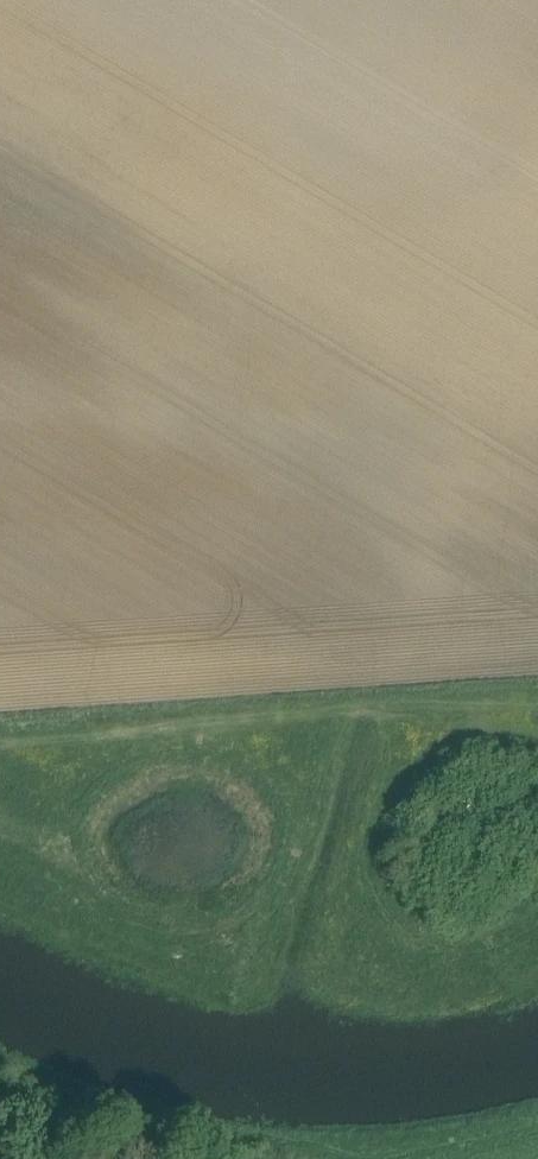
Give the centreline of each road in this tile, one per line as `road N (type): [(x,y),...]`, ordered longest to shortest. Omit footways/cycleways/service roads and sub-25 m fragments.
road 1 (track): [(537,1120),(406,1153),(269,1153),(195,1142),(73,1103),(0,1070)]
road 2 (track): [(537,701),(0,735)]

